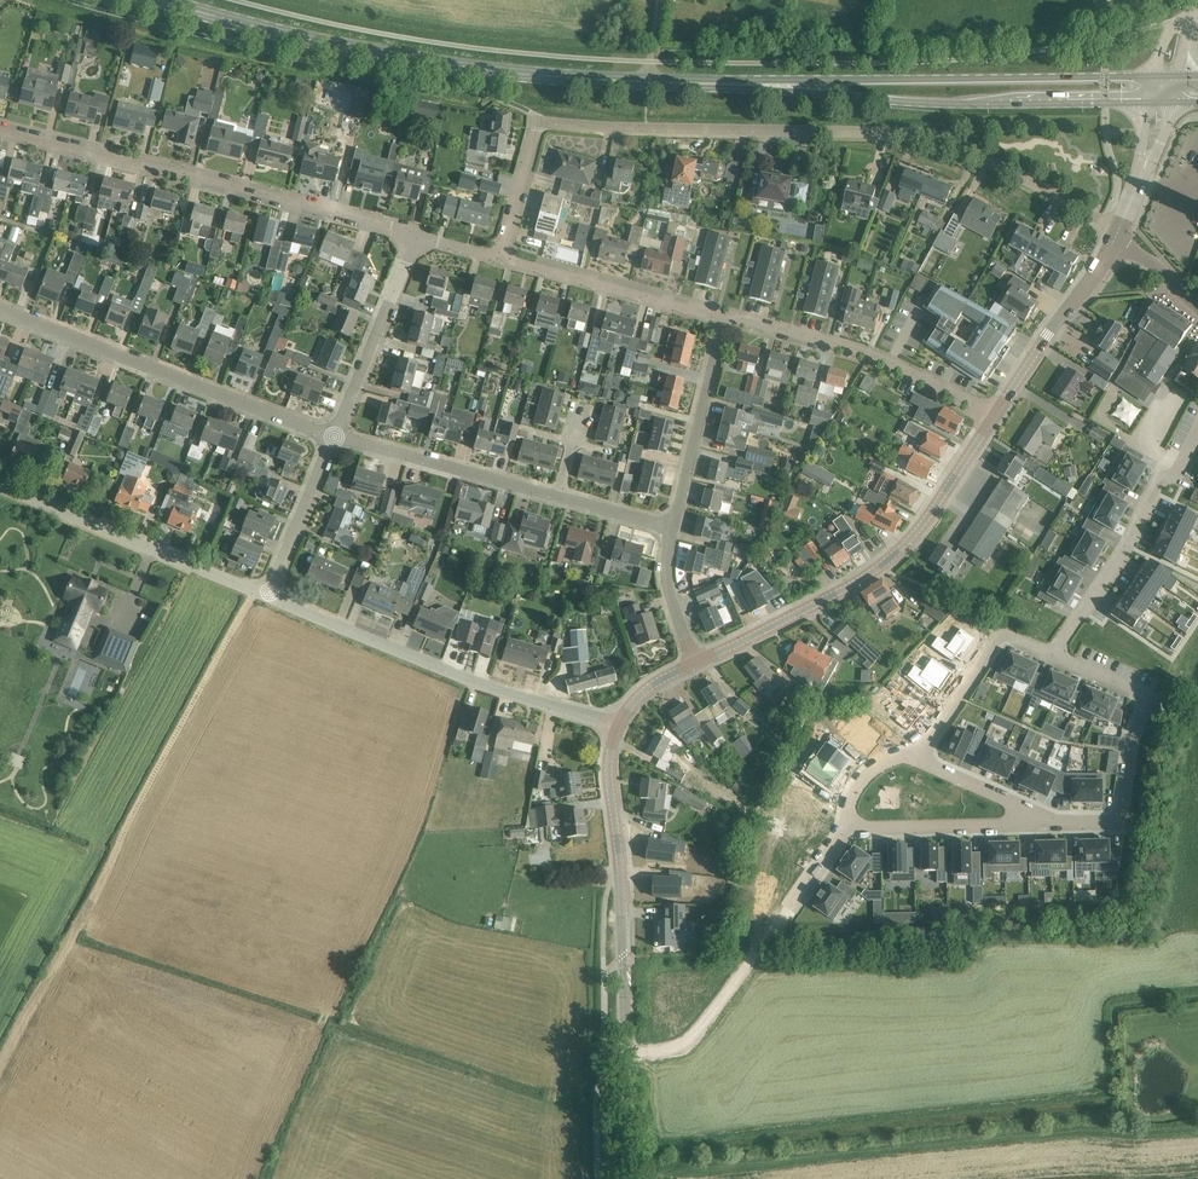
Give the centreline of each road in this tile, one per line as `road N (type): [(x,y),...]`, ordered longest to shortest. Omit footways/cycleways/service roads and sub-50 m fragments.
road 1 (residential): [(502,257),(536,124),(926,133),(1120,226)]
road 2 (primary): [(788,85),(464,67),(317,41),(162,0)]
road 3 (tertiary): [(628,1178),(619,845),(608,779),(616,726)]
road 4 (residential): [(417,235),(0,130)]
road 5 (tertiary): [(994,416),(925,520),(879,566),(695,664)]
road 6 (unclassified): [(616,726),(513,697),(267,595)]
road 7 (primary): [(1151,77),(788,85)]
road 8 (primary): [(788,85),(943,105),(1147,102)]
road 9 (residential): [(334,437),(0,309)]
road 10 (residential): [(994,416),(878,354),(725,316)]
road 11 (unclassified): [(267,595),(0,485)]
road 12 (track): [(121,840),(255,588)]
road 13 (residential): [(1197,432),(1175,473),(1158,482),(1129,546),(1055,657)]
road 14 (residential): [(559,496),(334,437)]
road 15 (track): [(789,906),(690,1039),(625,1053)]
road 16 (residential): [(725,316),(502,257)]
road 17 (residential): [(671,530),(725,316)]
road 18 (residential): [(1149,695),(1117,809),(1071,822),(1020,808)]
road 19 (residential): [(334,437),(417,235)]
road 20 (tertiary): [(1113,243),(994,416)]
road 21 (residential): [(1020,808),(1017,820),(1002,824),(847,826)]
road 22 (residential): [(267,595),(334,437)]
road 23 (residential): [(1000,634),(917,754)]
road 24 (residential): [(695,664),(665,579),(671,530)]

